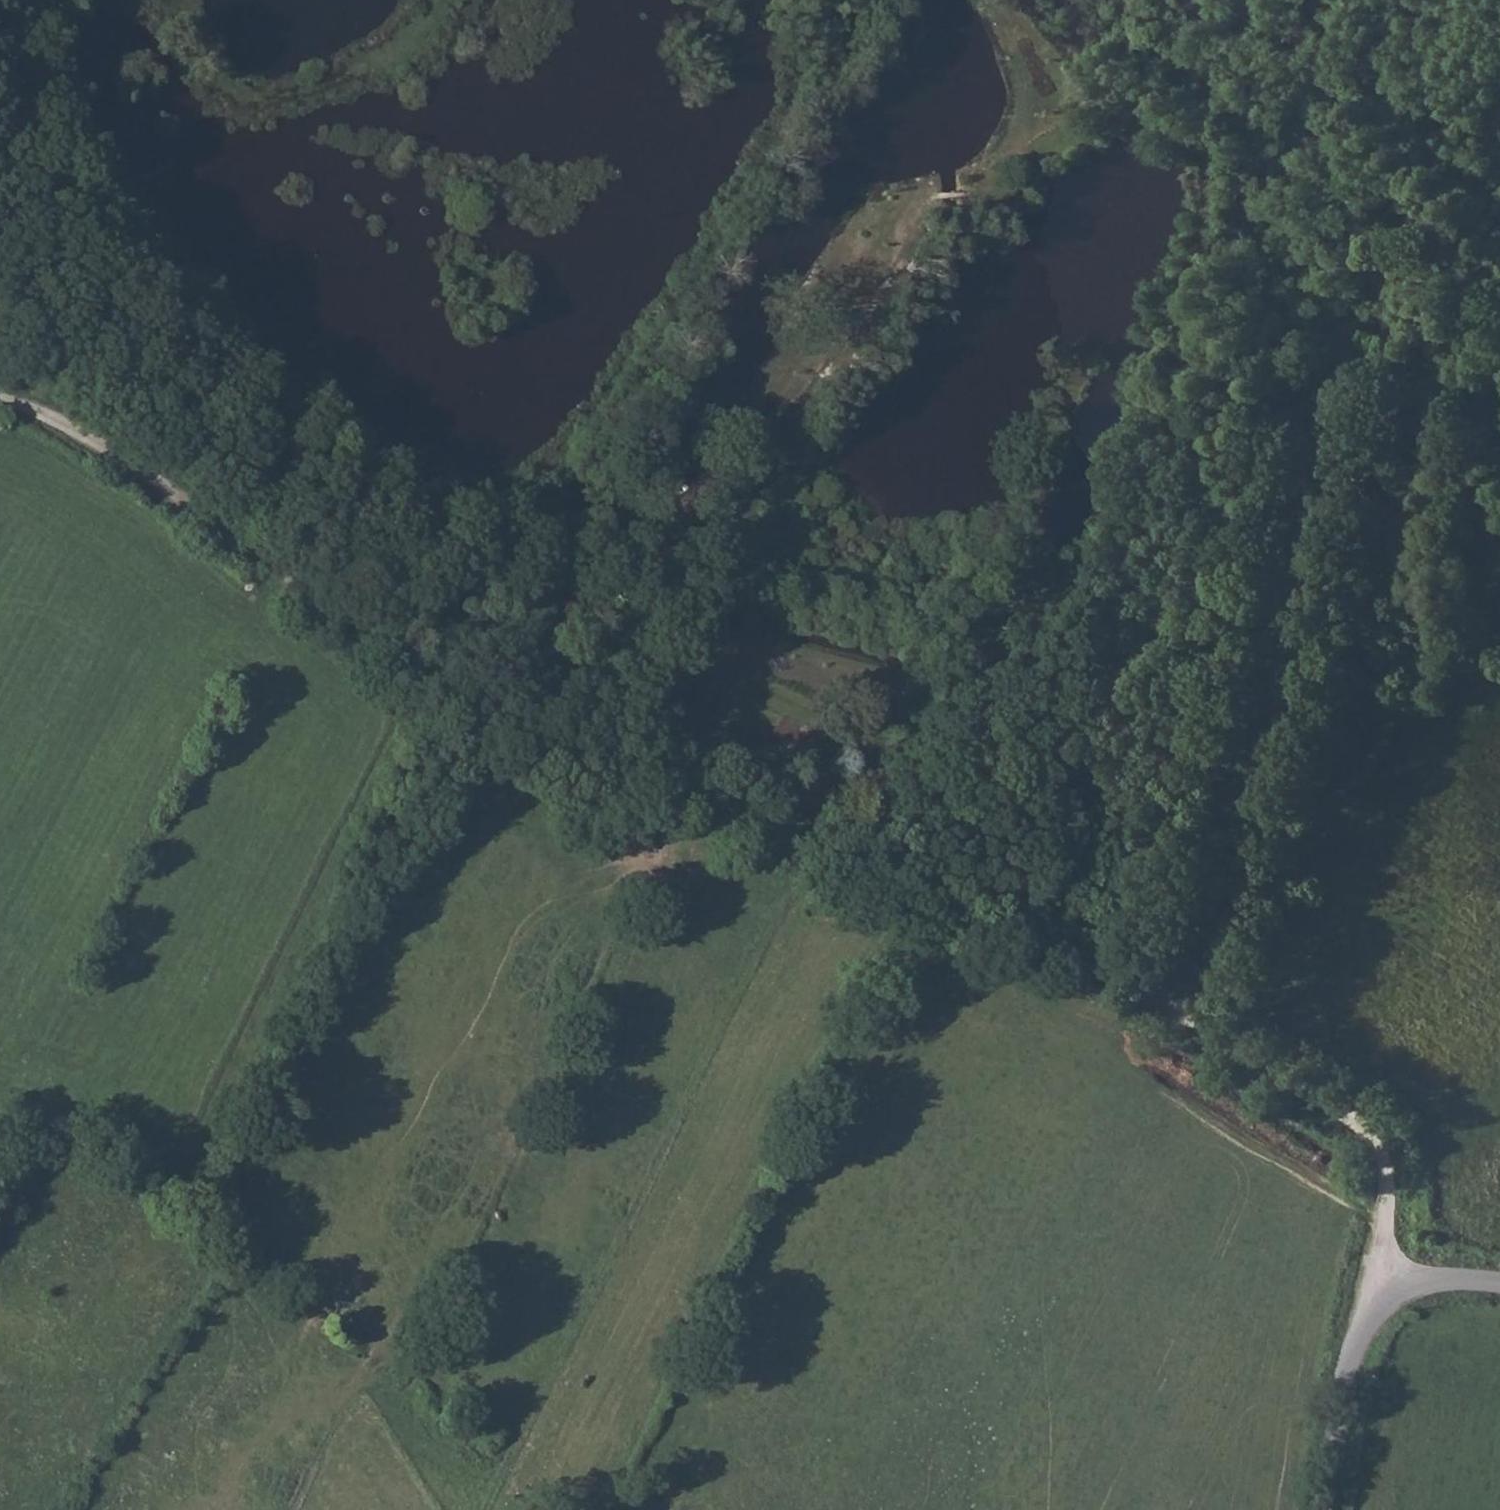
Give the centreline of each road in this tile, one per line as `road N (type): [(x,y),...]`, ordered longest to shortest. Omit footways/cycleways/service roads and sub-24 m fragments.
road 1 (track): [(0,397),(115,466),(353,633),(814,862),(1229,1051),(1379,1137),(1391,1314)]
road 2 (unclassified): [(1345,1509),(1356,1364),(1391,1314),(1454,1295),(1499,1298)]

